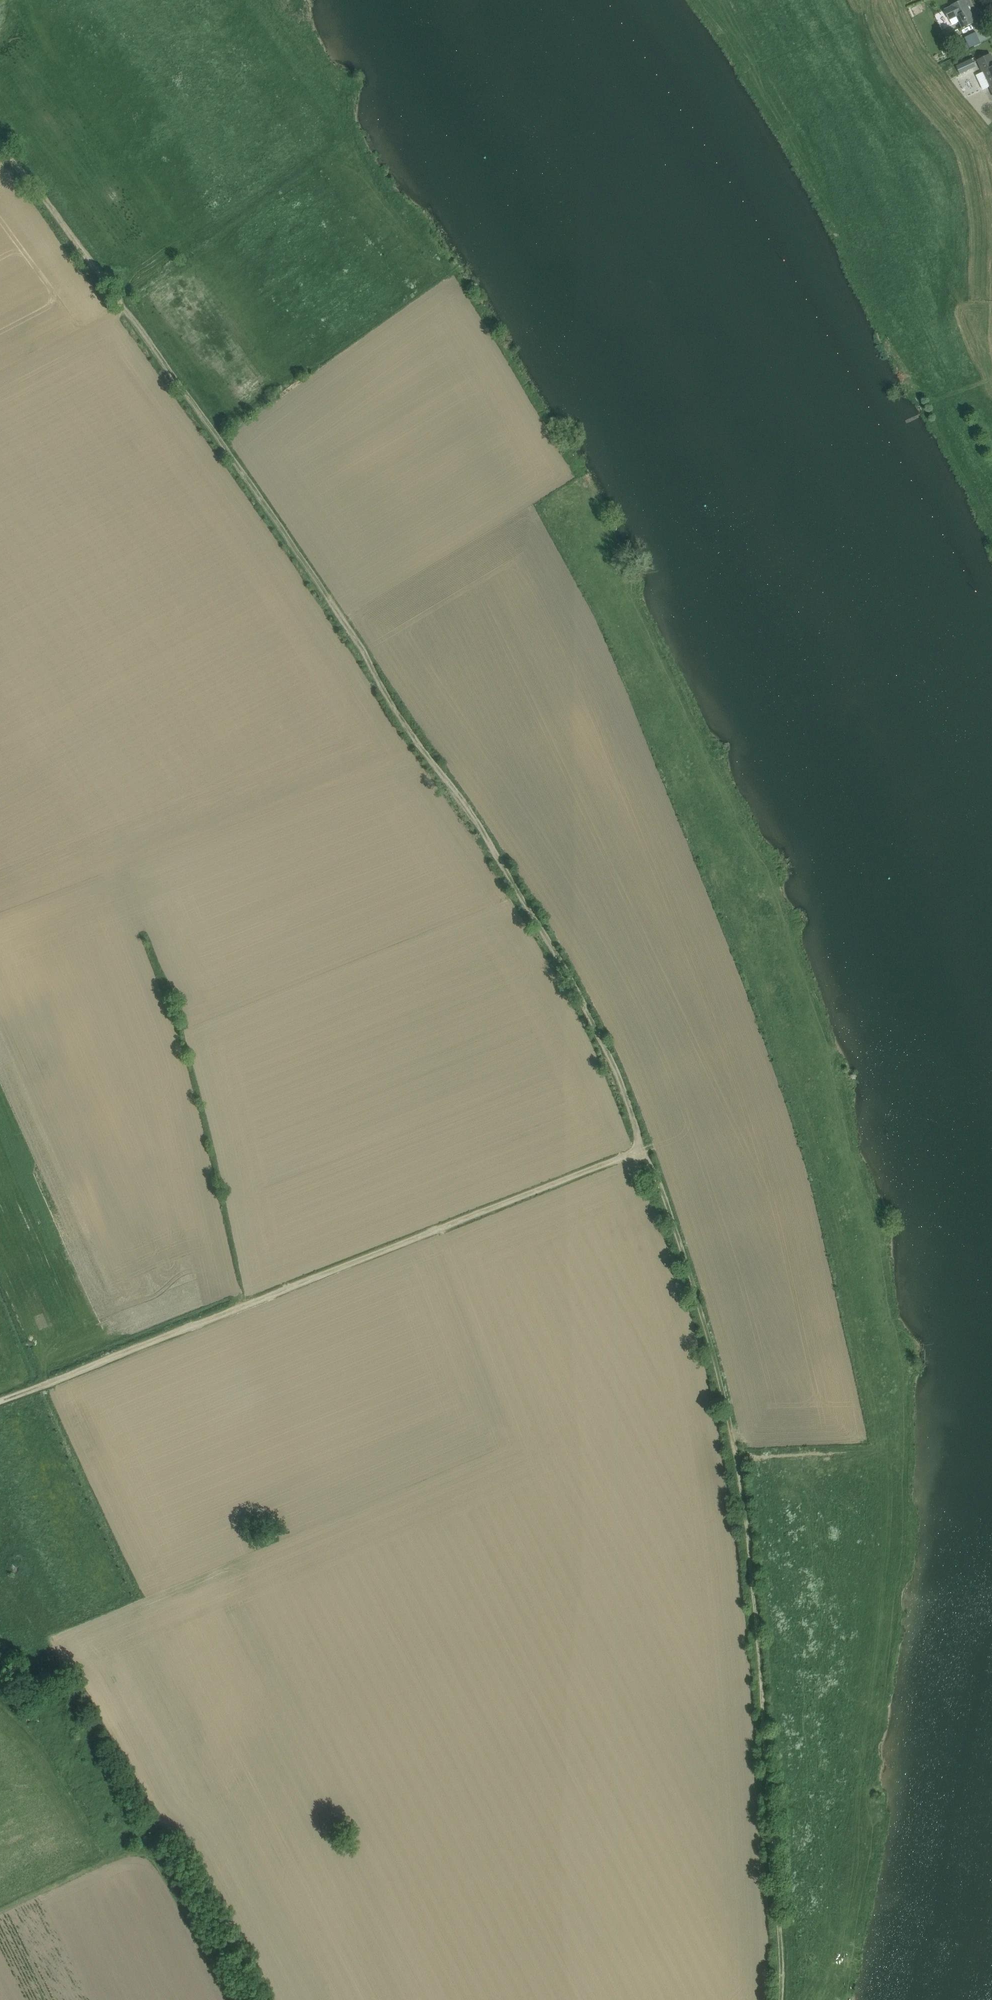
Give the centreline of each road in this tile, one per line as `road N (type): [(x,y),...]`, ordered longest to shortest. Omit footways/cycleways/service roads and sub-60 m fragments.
road 1 (track): [(643,1149),(607,1050),(486,837),(241,468),(0,145)]
road 2 (track): [(780,1999),(775,1844),(737,1458),(693,1288),(643,1149)]
road 3 (track): [(4,1399),(643,1149)]
road 4 (track): [(881,0),(923,77),(981,145),(991,193)]

